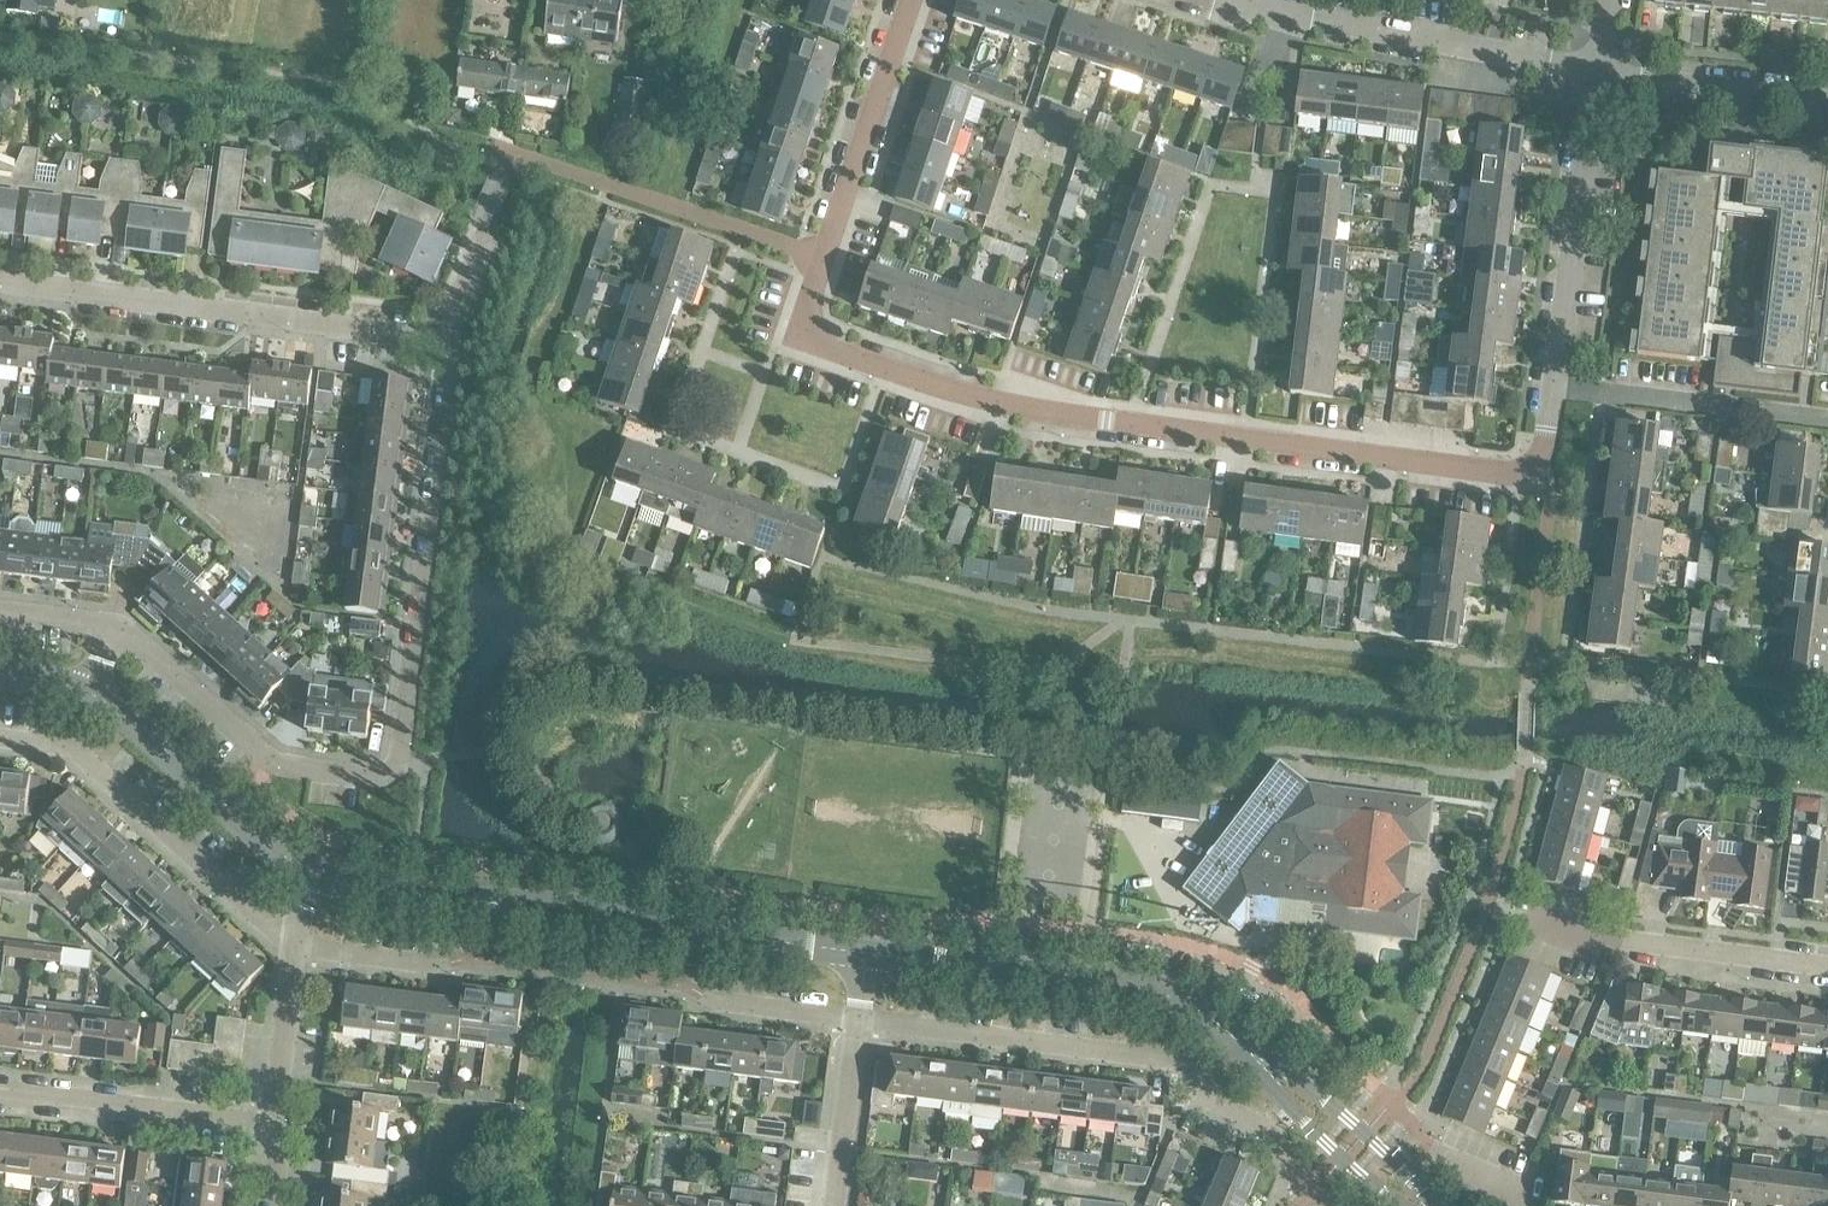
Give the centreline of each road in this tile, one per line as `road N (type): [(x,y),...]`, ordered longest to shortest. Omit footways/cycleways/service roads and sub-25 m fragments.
road 1 (residential): [(820,261),(805,334),(812,342),(994,399),(1166,430),(1506,471),(1534,465),(1545,450),(1552,384)]
road 2 (tertiary): [(1422,1205),(1237,1037),(1187,1003),(1145,989),(866,951)]
road 3 (tertiary): [(866,951),(360,886),(311,871)]
road 4 (residential): [(1308,1192),(1277,1127),(1204,1098),(1197,1074),(1180,1061),(857,1019)]
road 5 (residential): [(436,343),(0,283)]
road 6 (residential): [(403,758),(458,345),(436,343)]
road 7 (residential): [(296,943),(73,748),(0,739)]
road 8 (residential): [(403,758),(389,775),(375,776),(266,759),(136,640),(111,627)]
road 9 (residential): [(1596,71),(1260,8)]
road 10 (residential): [(1827,969),(1600,936),(1493,902)]
road 11 (residential): [(820,261),(499,160)]
road 12 (residential): [(1552,384),(1596,71)]
road 13 (tertiary): [(311,871),(96,695)]
road 14 (residential): [(1827,420),(1552,384)]
road 15 (residential): [(912,0),(820,261)]
road 16 (residential): [(274,1123),(0,1091)]
road 17 (residential): [(1827,103),(1596,71)]
road 18 (residential): [(834,1205),(857,1019)]
road 19 (residential): [(274,1123),(296,943)]
road 20 (residential): [(441,967),(296,943)]
road 21 (residential): [(857,1019),(713,1001)]
road 22 (residential): [(483,220),(436,343)]

